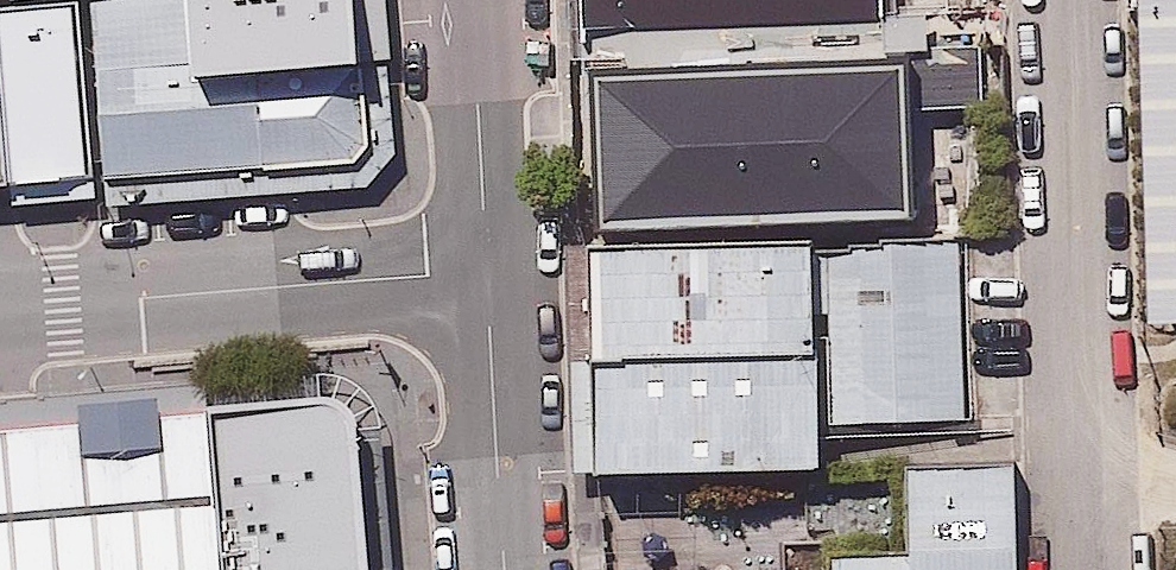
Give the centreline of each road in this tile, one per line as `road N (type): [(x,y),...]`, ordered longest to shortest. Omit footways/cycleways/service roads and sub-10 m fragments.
road 1 (residential): [(1061,0),(1074,569)]
road 2 (residential): [(0,311),(487,271)]
road 3 (residential): [(487,271),(506,569)]
road 4 (residential): [(470,0),(487,271)]

